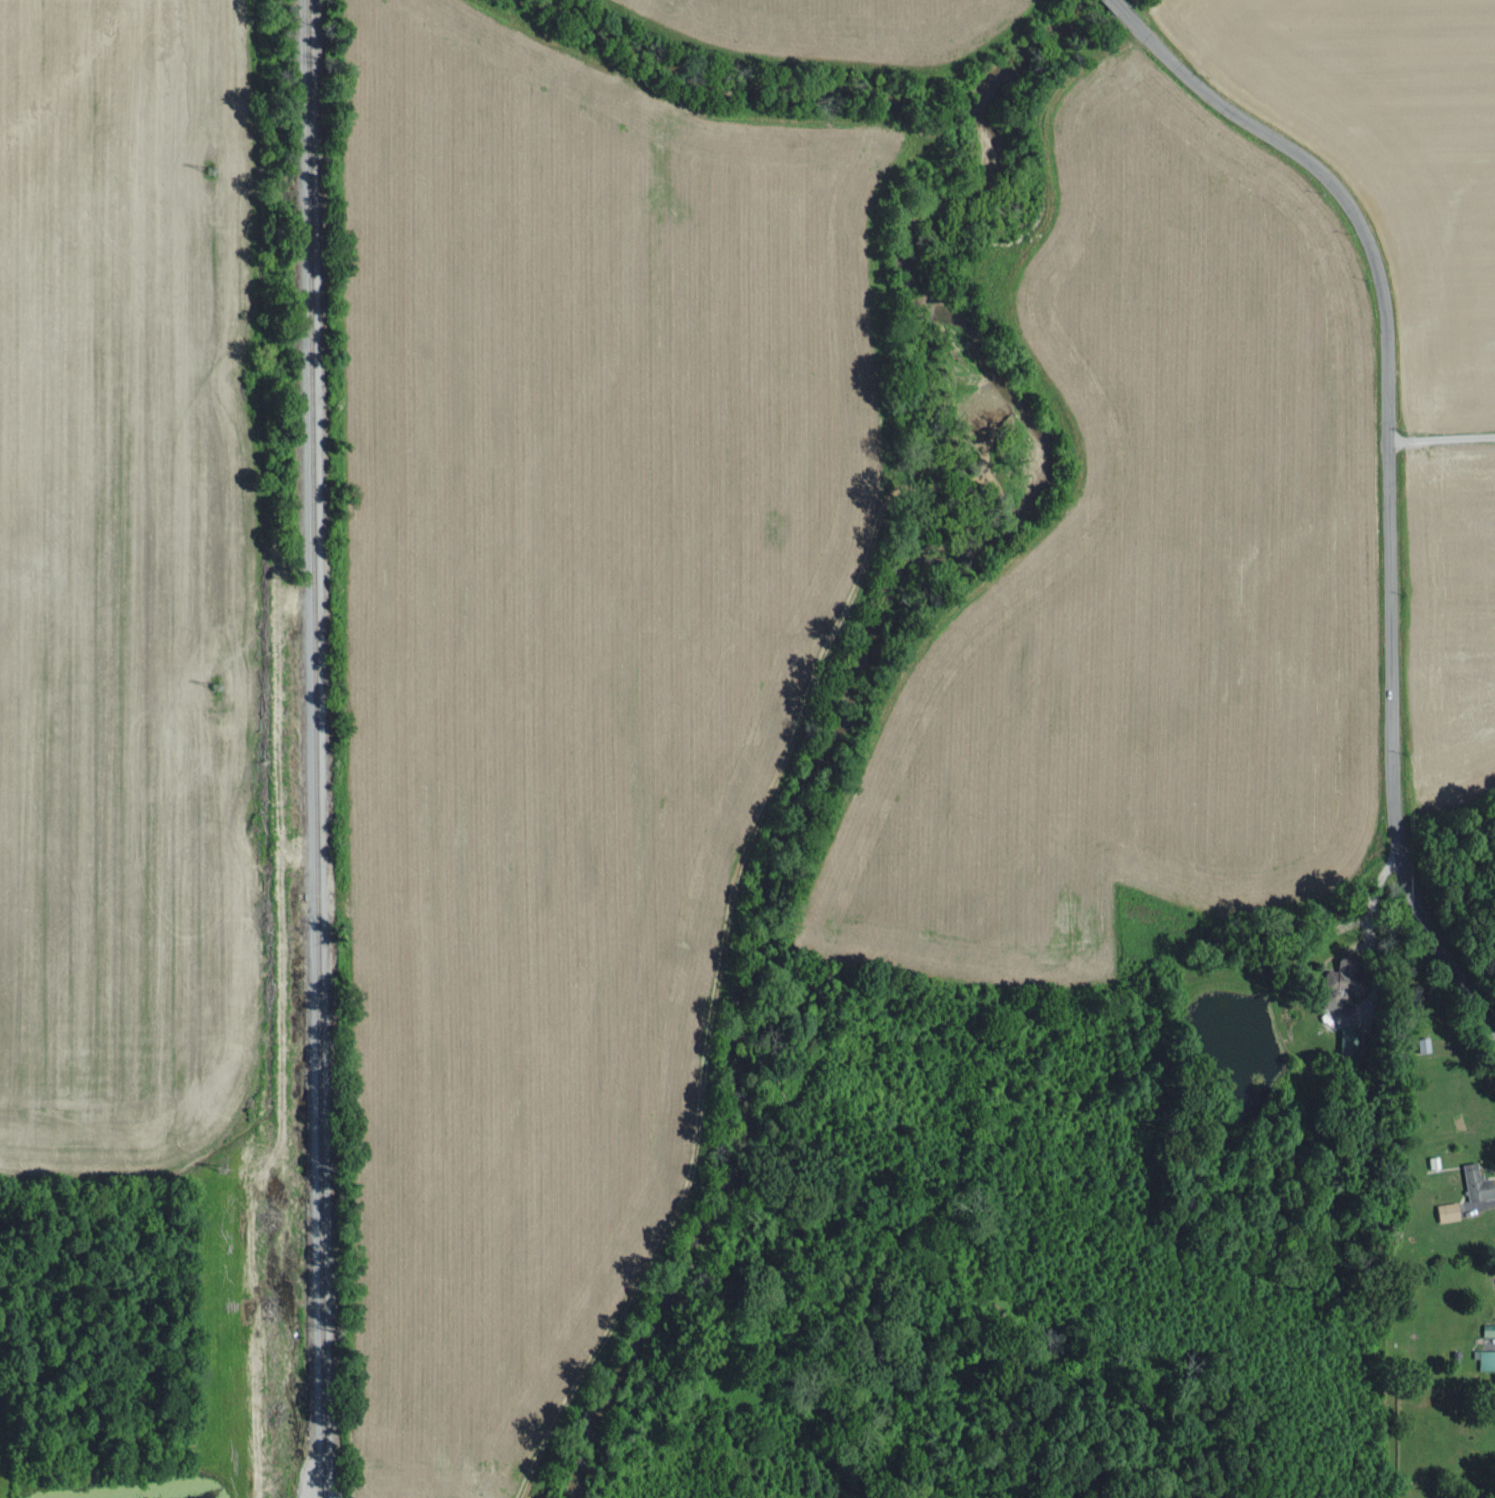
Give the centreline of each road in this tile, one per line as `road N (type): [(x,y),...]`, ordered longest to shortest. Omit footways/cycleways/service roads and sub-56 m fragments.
road 1 (residential): [(1494,1041),(1433,939),(1398,844),(1388,360),(1376,260),(1329,178),(1189,74),(1115,0)]

